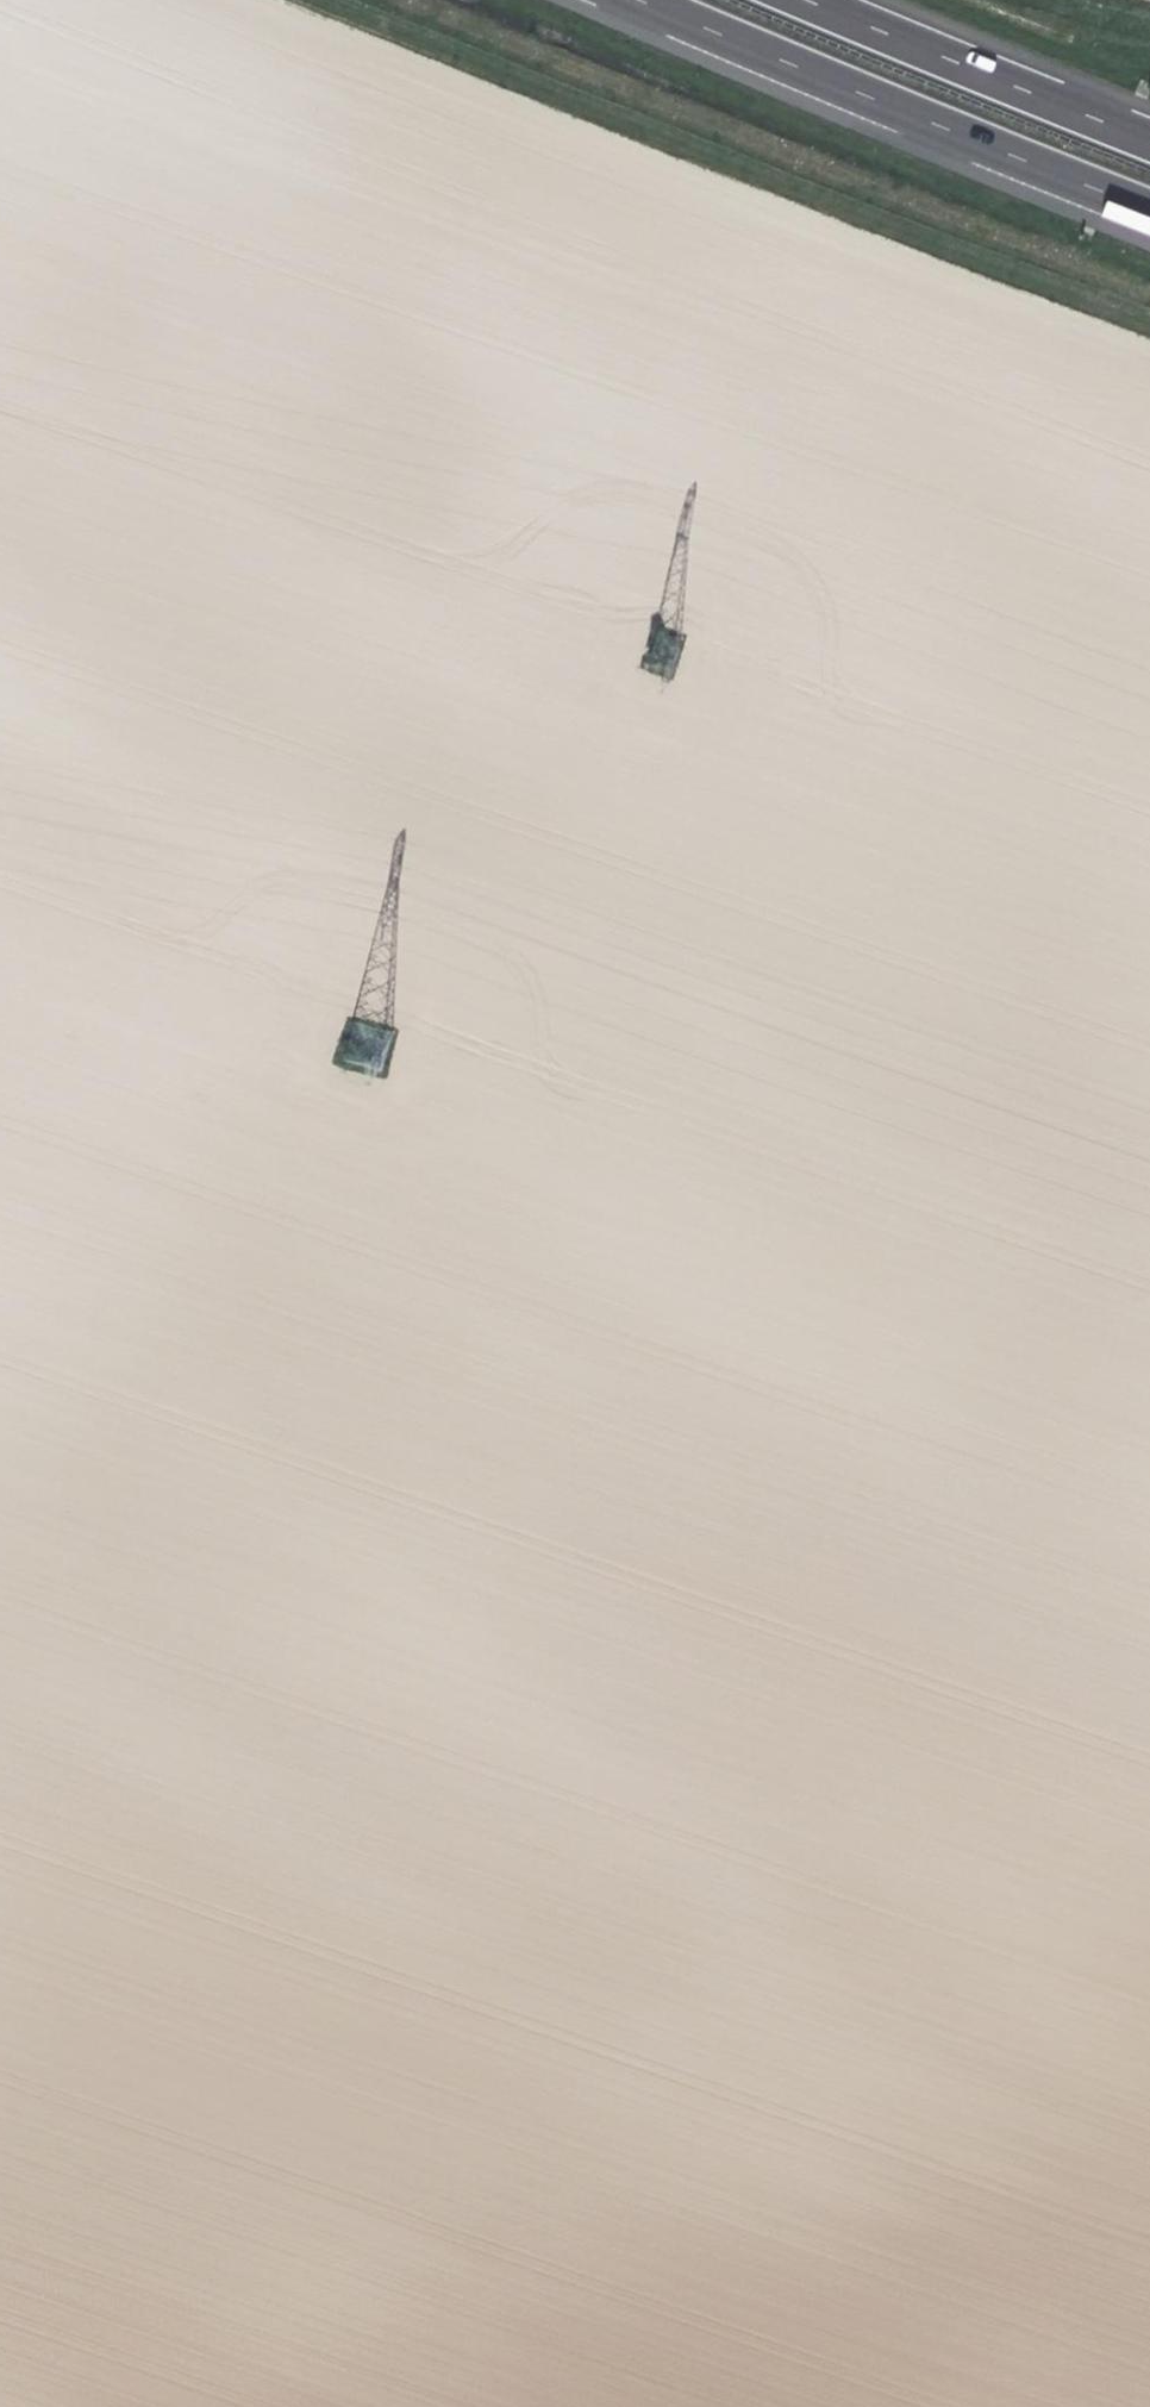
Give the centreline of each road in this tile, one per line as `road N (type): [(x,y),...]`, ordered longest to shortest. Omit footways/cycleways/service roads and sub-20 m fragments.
road 1 (motorway): [(641,0),(1149,210)]
road 2 (motorway): [(1149,140),(805,0)]

